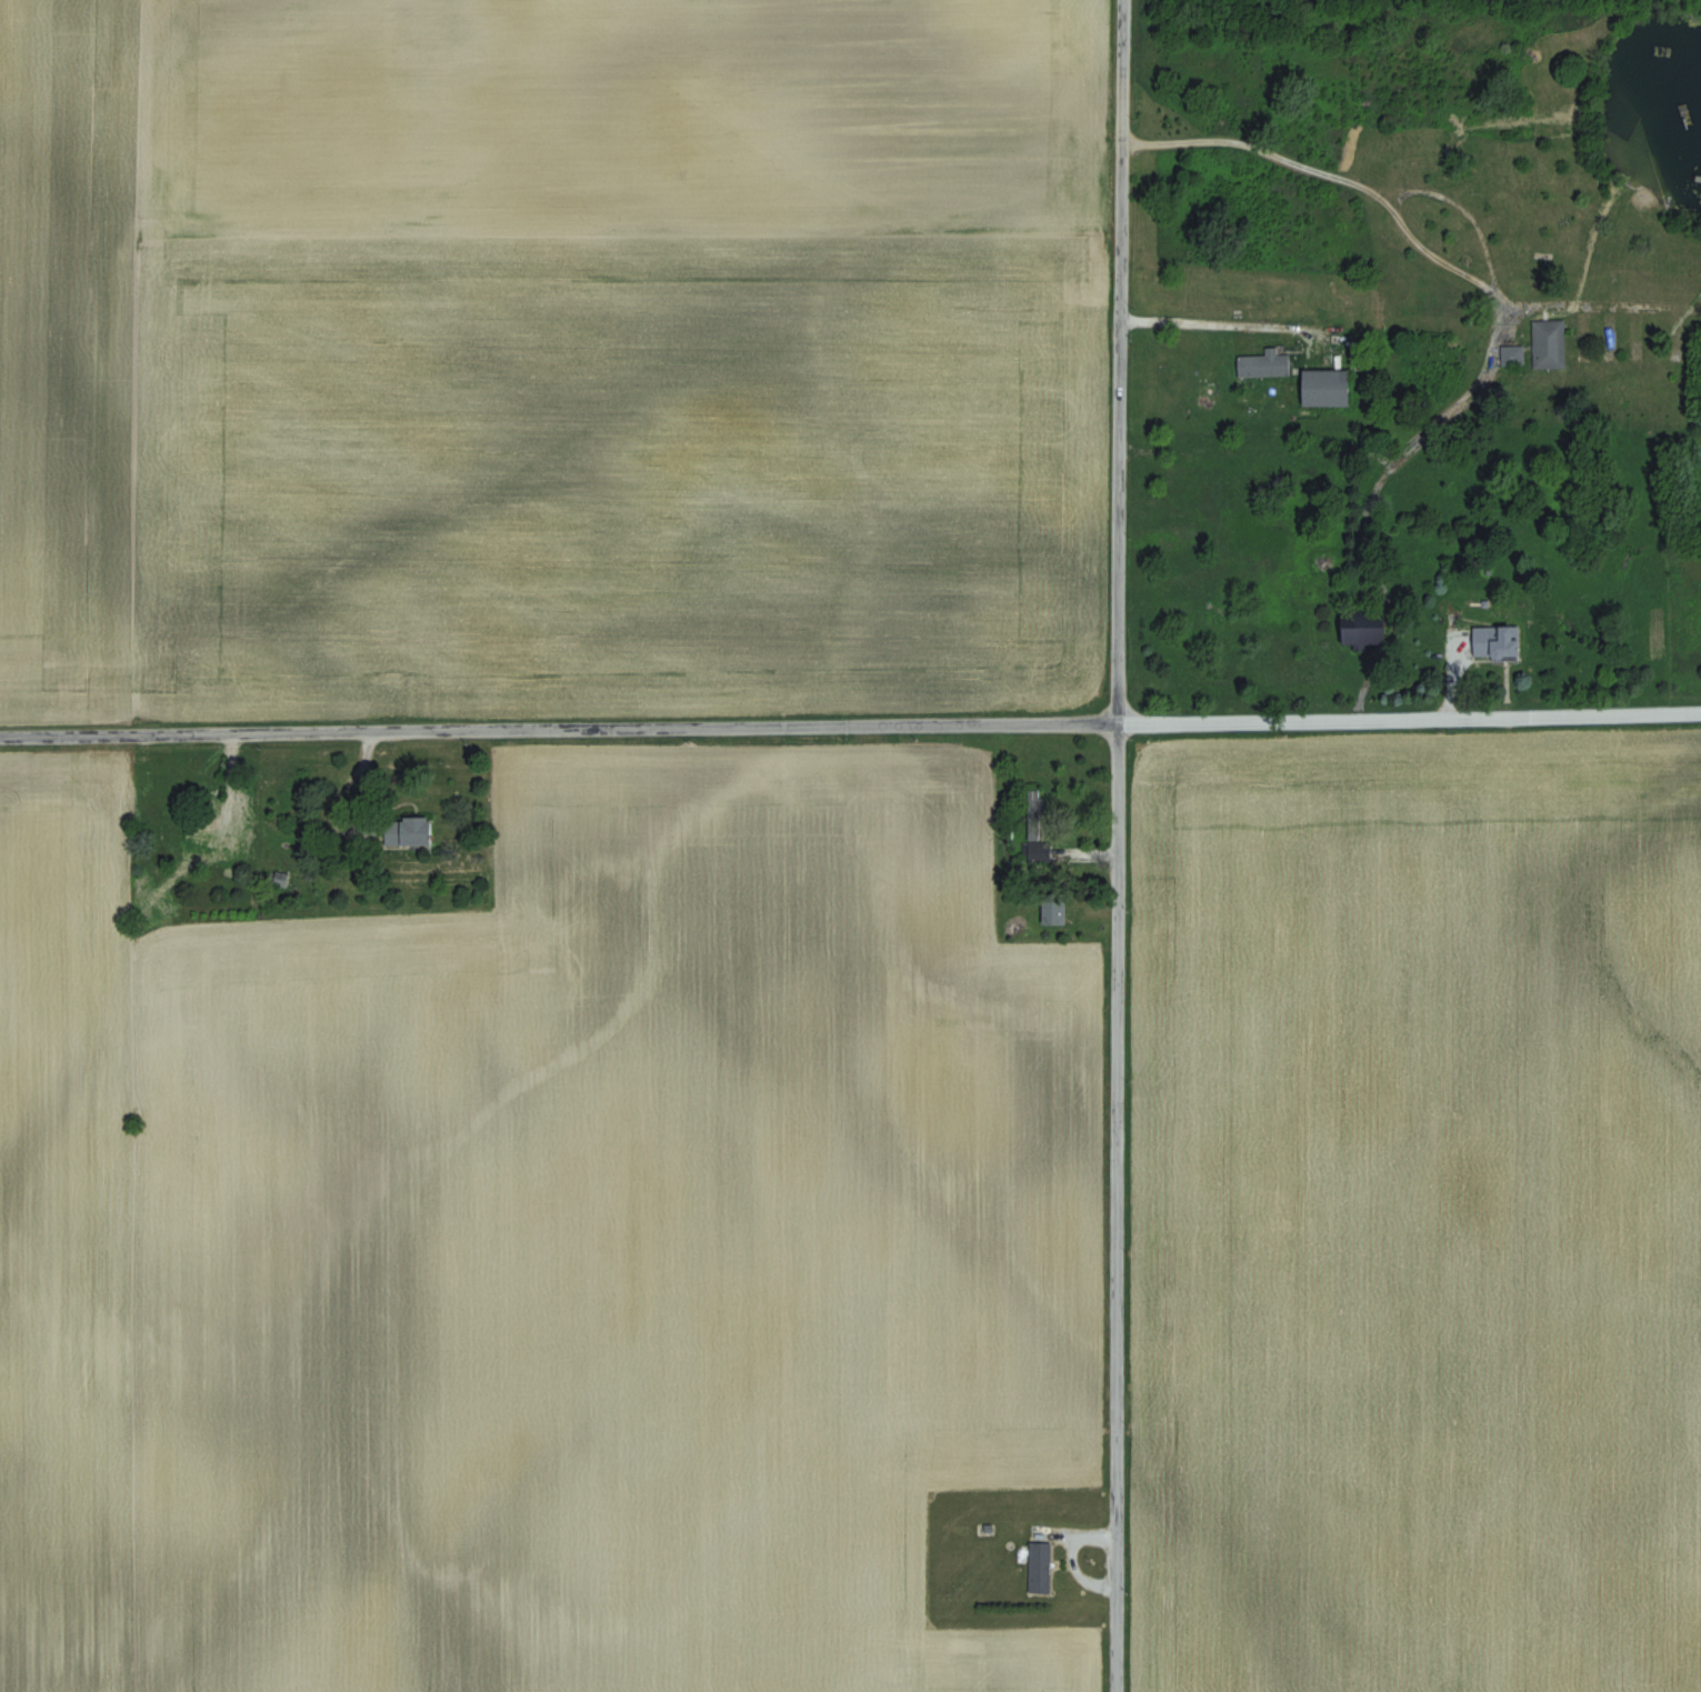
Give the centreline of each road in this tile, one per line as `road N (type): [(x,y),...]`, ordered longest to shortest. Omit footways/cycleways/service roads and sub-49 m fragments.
road 1 (residential): [(1700,713),(0,736)]
road 2 (residential): [(1118,1691),(1124,0)]

